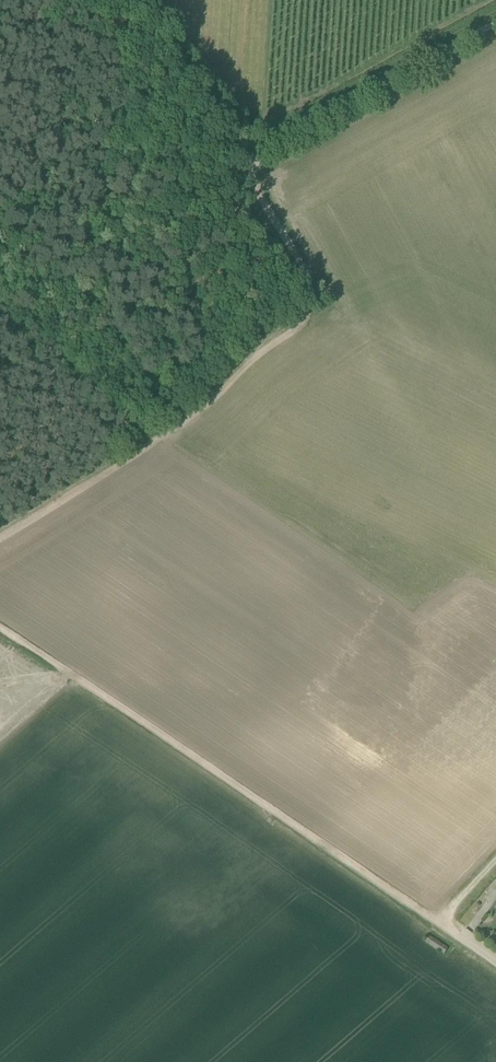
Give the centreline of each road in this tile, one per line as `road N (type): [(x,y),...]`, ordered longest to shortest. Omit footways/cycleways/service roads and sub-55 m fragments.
road 1 (track): [(0,536),(191,412),(302,306),(308,286),(249,167),(289,134)]
road 2 (track): [(463,937),(0,626)]
road 3 (unclassified): [(289,134),(495,21)]

